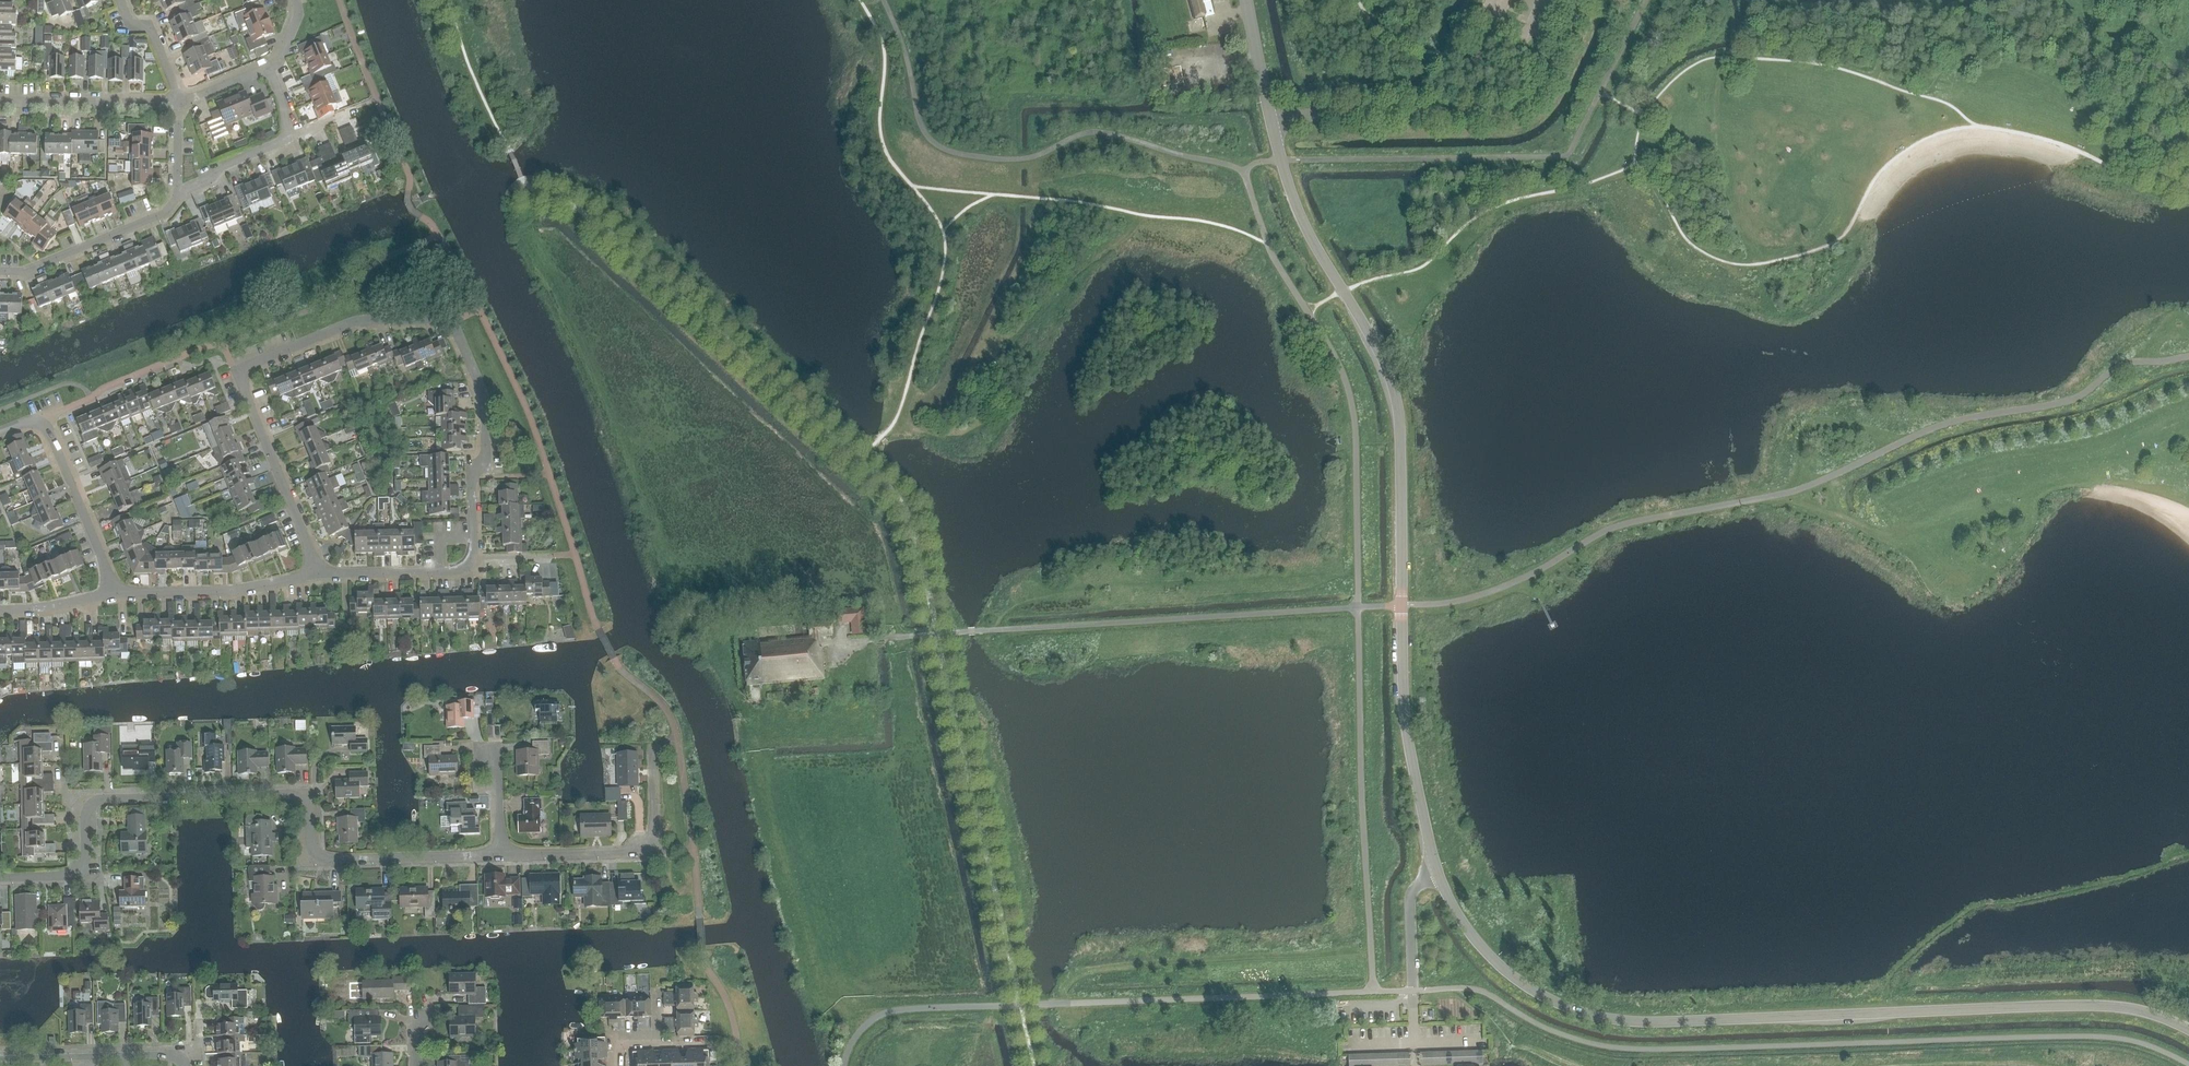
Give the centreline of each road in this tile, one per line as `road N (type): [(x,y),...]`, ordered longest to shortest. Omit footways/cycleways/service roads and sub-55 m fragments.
road 1 (tertiary): [(2188,1030),(2107,1006),(1678,1021),(1589,1014),(1528,987),(1493,958),(1436,872)]
road 2 (residential): [(460,568),(473,548),(471,478),(486,454),(480,384),(450,323),(366,320),(235,371),(316,574)]
road 3 (residential): [(0,878),(79,868),(87,812),(114,798),(290,794),(304,803),(312,847),(325,857),(501,854)]
road 4 (unclassified): [(883,638),(1402,606)]
road 5 (tertiary): [(1402,606),(1396,401),(1300,217),(1270,116)]
road 6 (unclassified): [(1270,116),(1515,110),(1541,88),(1583,0)]
road 7 (tertiary): [(1436,872),(1402,691),(1402,606)]
road 8 (residential): [(501,854),(644,848),(653,831),(652,749)]
road 9 (residential): [(0,432),(27,422),(47,428),(110,594)]
road 10 (residential): [(110,594),(230,590),(316,574)]
road 11 (unclassified): [(1436,872),(1411,894),(1415,1065)]
road 12 (residential): [(0,271),(24,271),(165,213),(177,192)]
road 13 (residential): [(177,192),(286,139),(268,68)]
road 14 (residential): [(186,1065),(165,1054),(0,1058)]
road 15 (residential): [(176,103),(0,102)]
road 16 (residential): [(316,574),(460,568)]
road 17 (residential): [(176,103),(149,27),(131,27),(120,0)]

